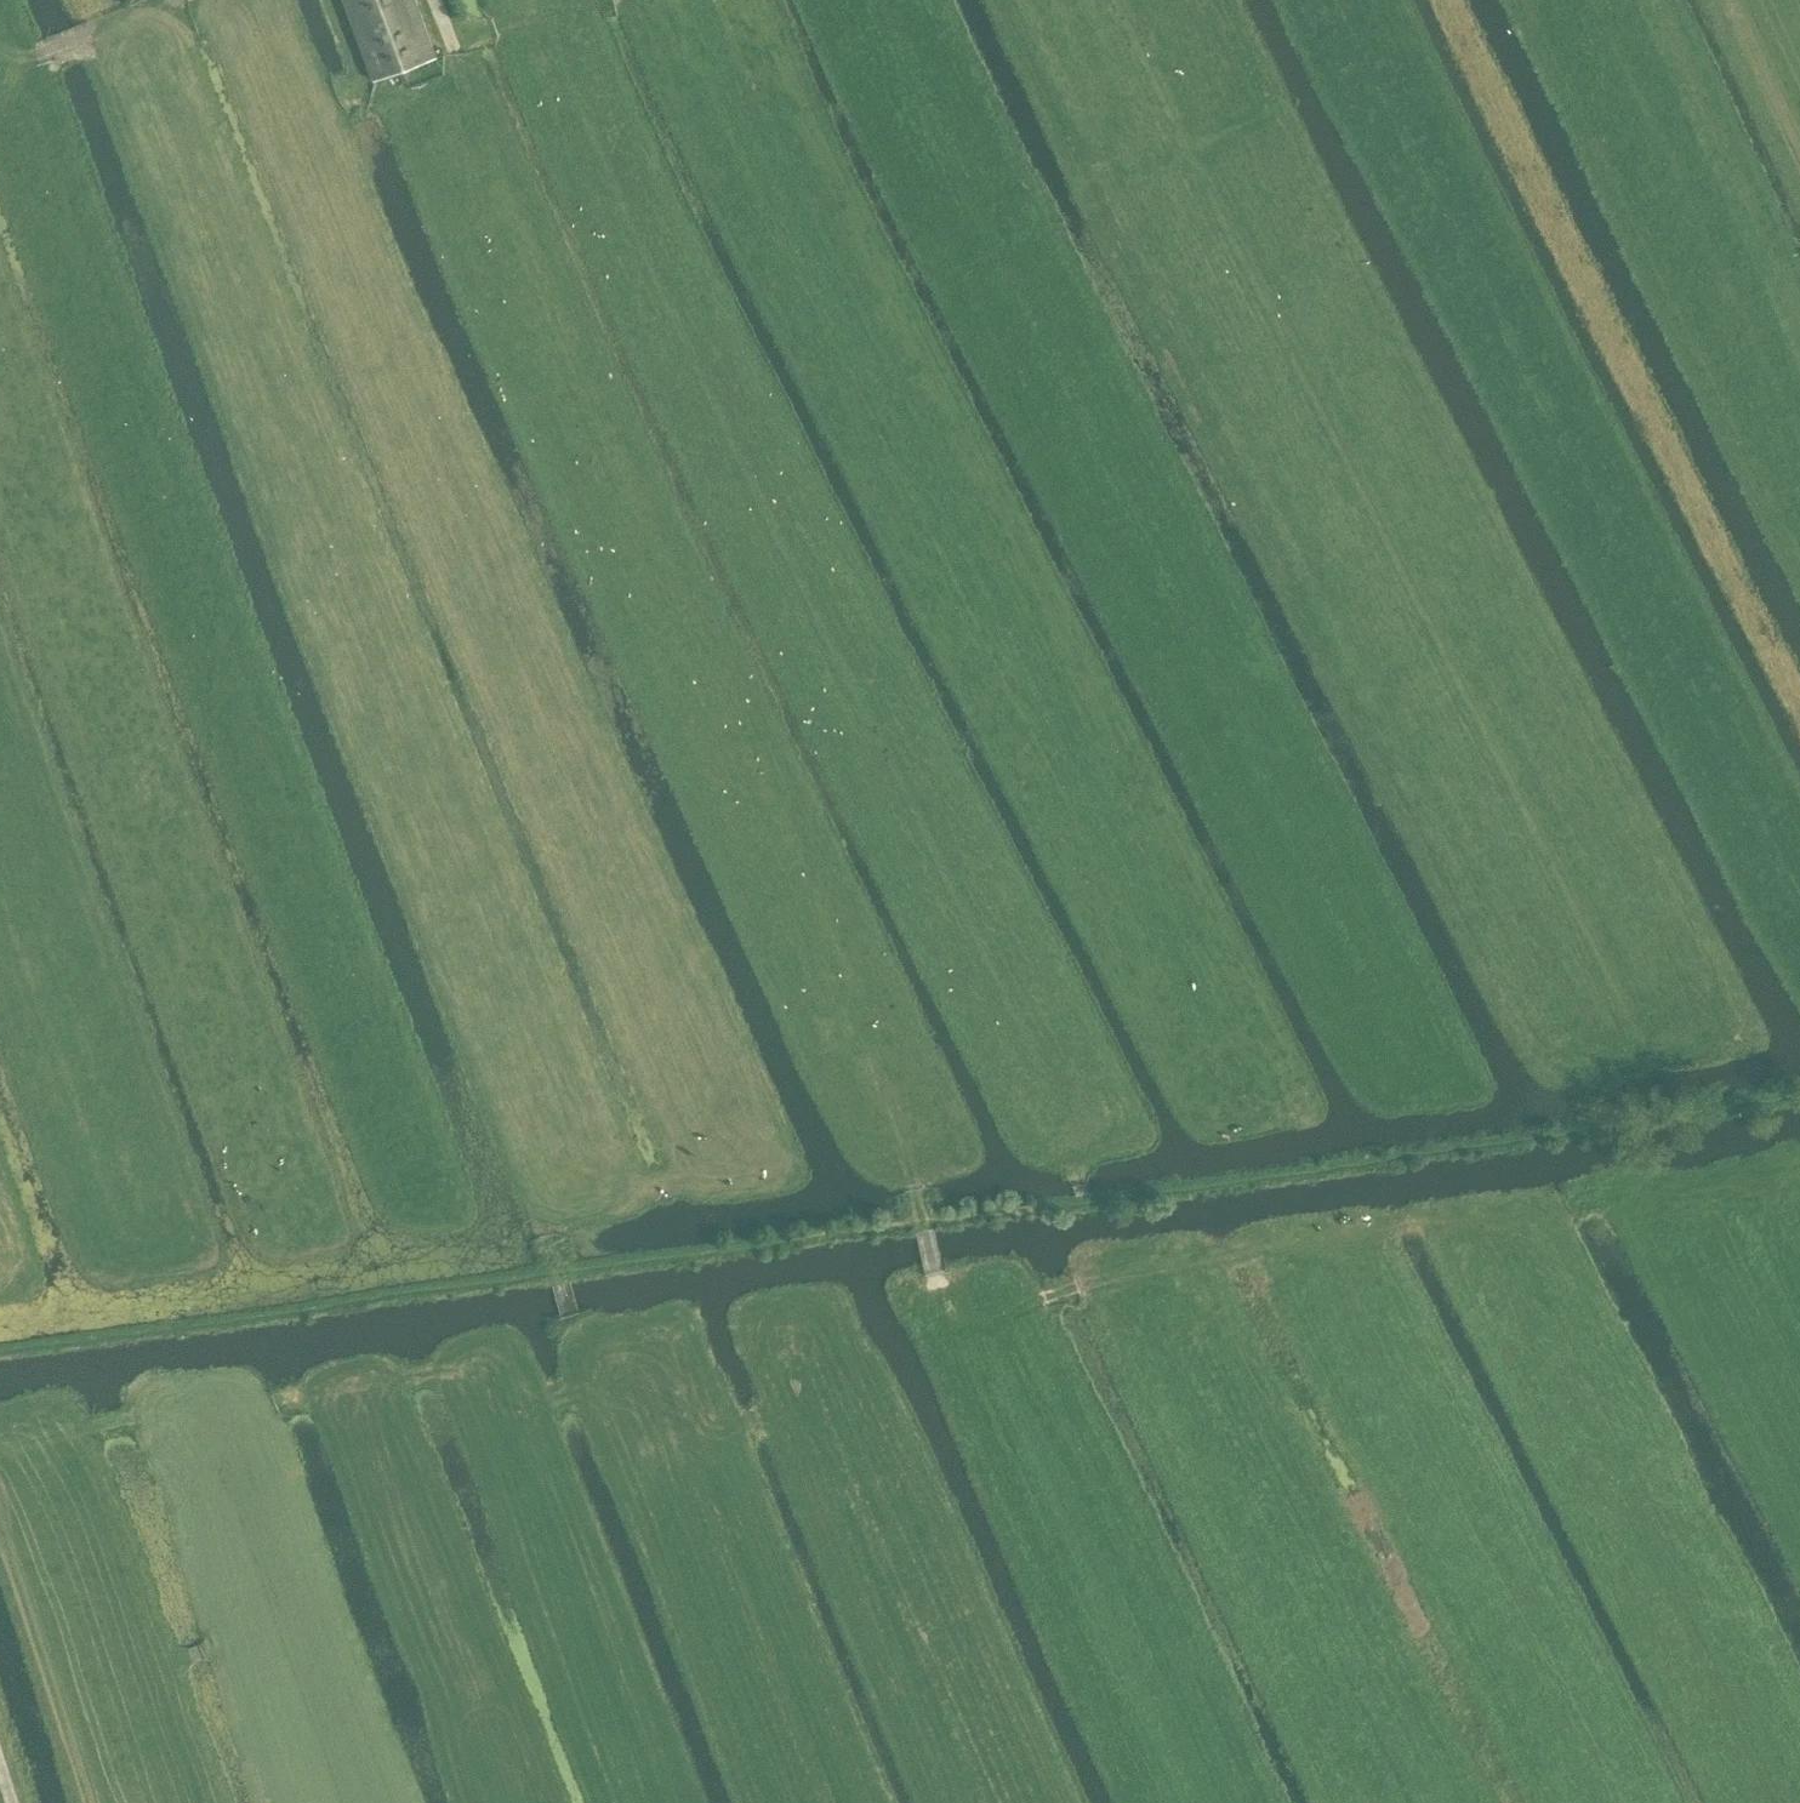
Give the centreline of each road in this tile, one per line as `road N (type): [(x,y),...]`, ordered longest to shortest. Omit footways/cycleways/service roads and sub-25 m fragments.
road 1 (track): [(0,1351),(1036,1210),(1799,1096)]
road 2 (track): [(1799,699),(1458,0)]

